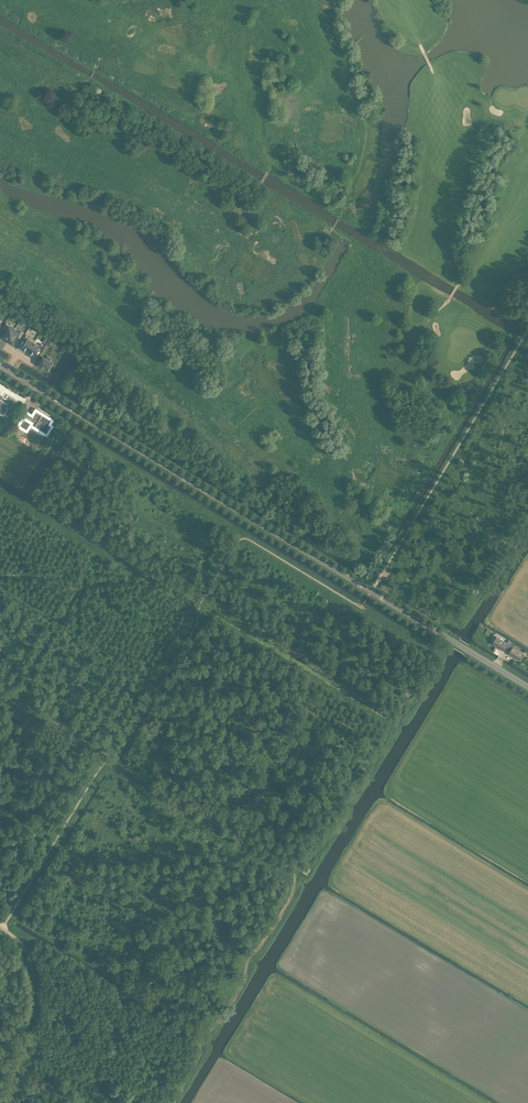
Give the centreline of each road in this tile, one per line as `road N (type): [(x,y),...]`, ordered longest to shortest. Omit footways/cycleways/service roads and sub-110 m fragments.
road 1 (tertiary): [(527,686),(0,364)]

